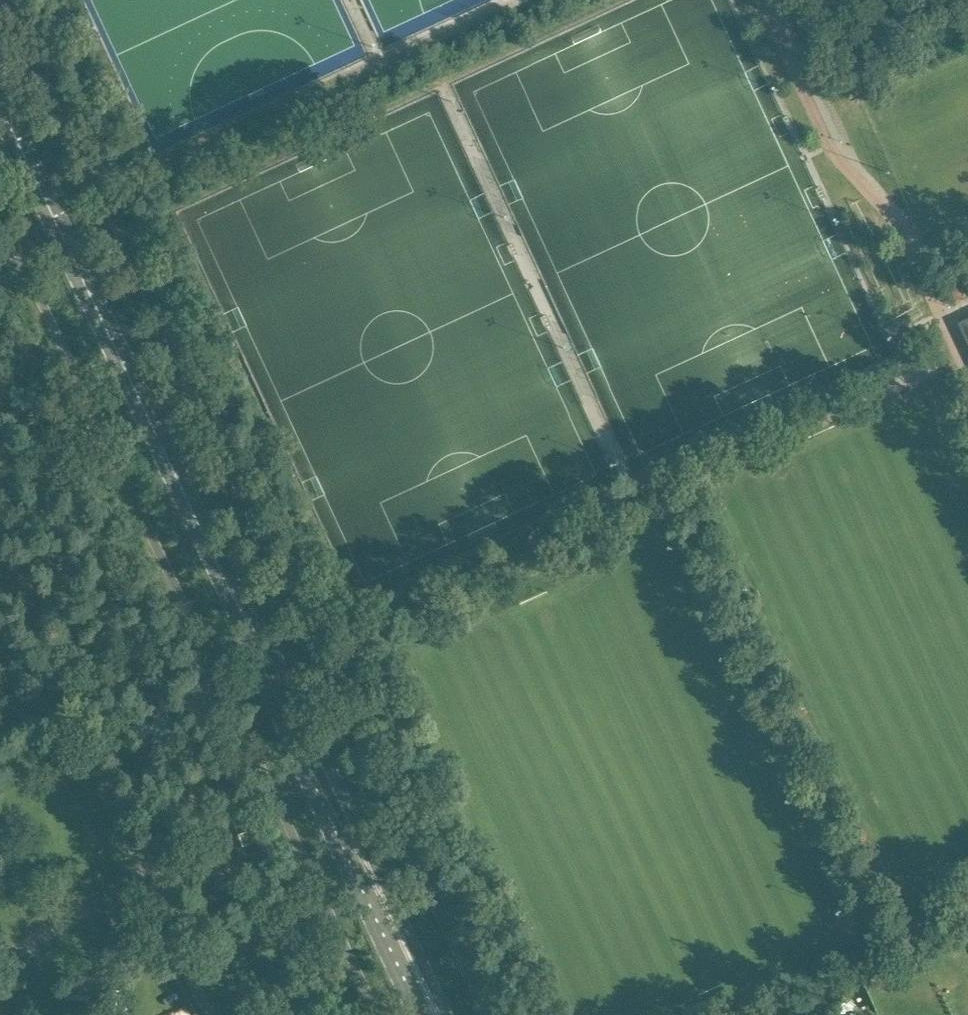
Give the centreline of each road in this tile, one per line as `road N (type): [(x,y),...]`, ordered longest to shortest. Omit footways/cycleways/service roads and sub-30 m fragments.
road 1 (secondary): [(226,579),(0,106)]
road 2 (secondary): [(447,1014),(297,697),(226,579)]
road 3 (secondary): [(226,579),(413,1014)]

